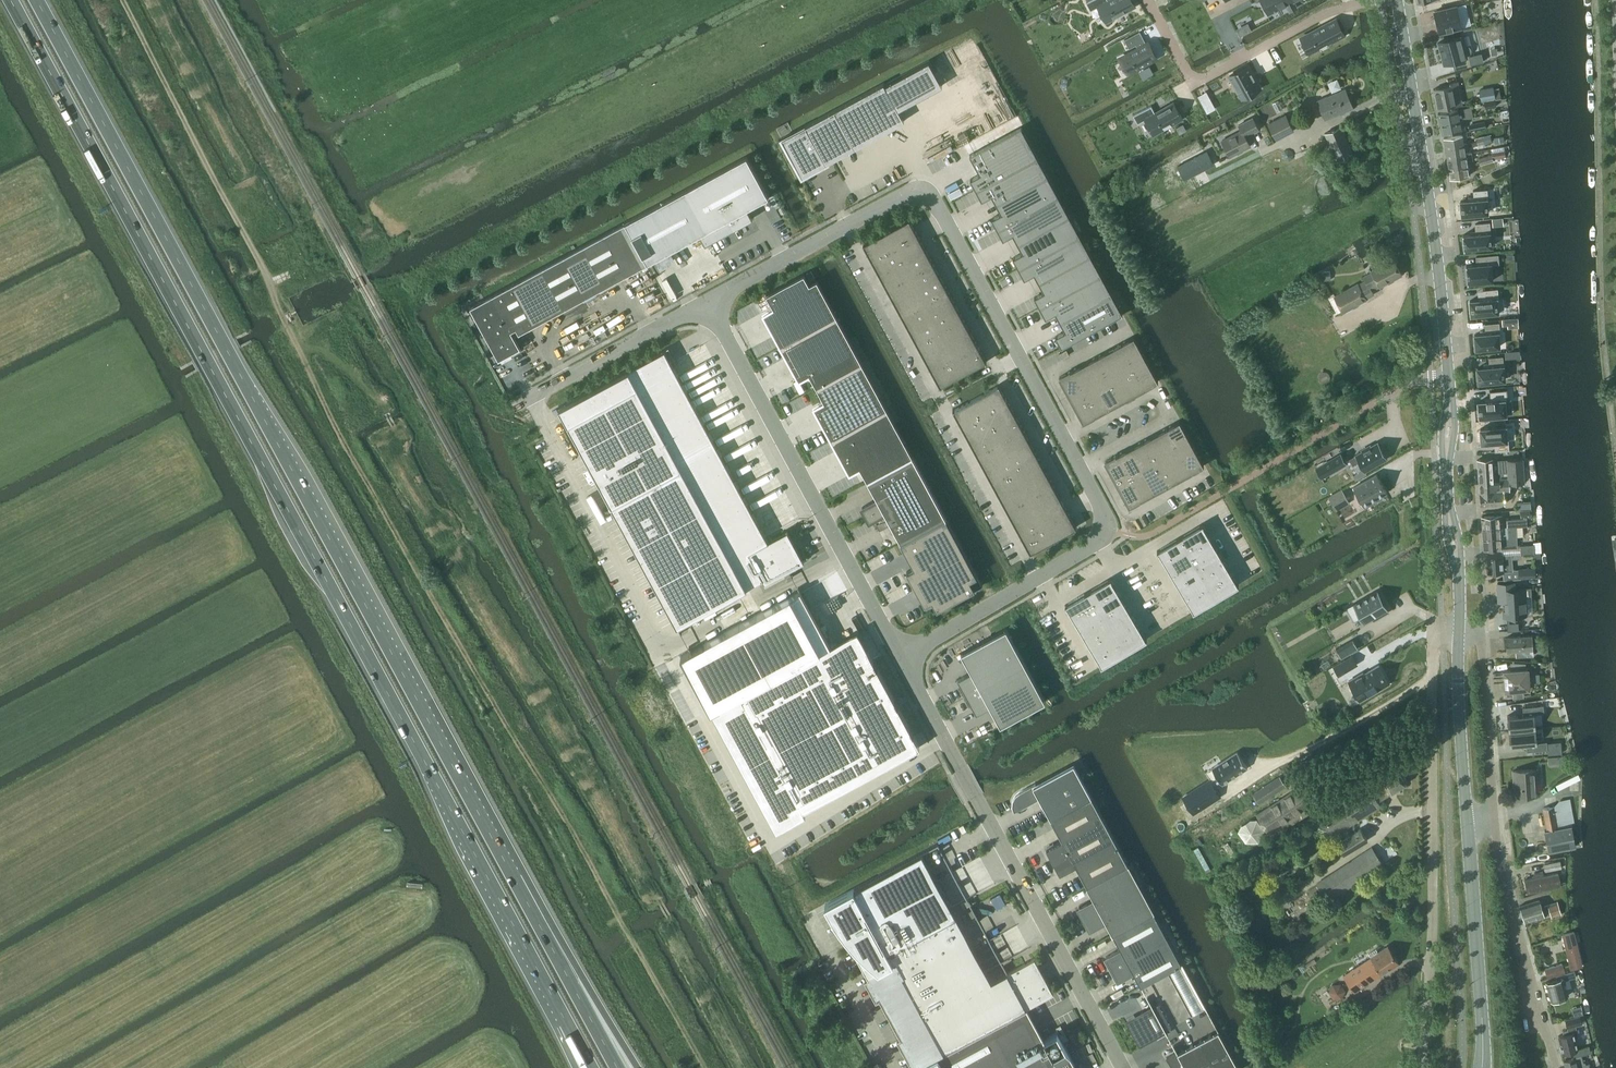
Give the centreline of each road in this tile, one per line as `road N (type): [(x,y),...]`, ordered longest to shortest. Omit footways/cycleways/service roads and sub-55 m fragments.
road 1 (track): [(704,1067),(297,345),(124,0)]
road 2 (trunk): [(12,0),(558,1007)]
road 3 (trunk): [(514,877),(37,0)]
road 4 (unclassified): [(706,301),(922,190),(934,197),(1080,466),(1107,518),(1100,540),(900,659)]
road 5 (unclassified): [(1123,1067),(900,659)]
road 6 (unclassified): [(1458,634),(1443,633),(1431,646),(1433,916),(1424,1043)]
road 7 (unclassified): [(900,659),(706,301)]
road 8 (secondary): [(1451,391),(1400,0)]
road 9 (unclassified): [(1556,1067),(1496,810)]
road 10 (secondary): [(1483,1067),(1465,812)]
road 11 (trunk): [(637,1067),(539,901),(514,877)]
road 12 (unclassified): [(515,404),(706,301)]
road 13 (trunk): [(618,1067),(514,877)]
road 14 (unclassified): [(1496,810),(1483,633),(1458,634)]
road 15 (secondary): [(1465,812),(1458,634)]

